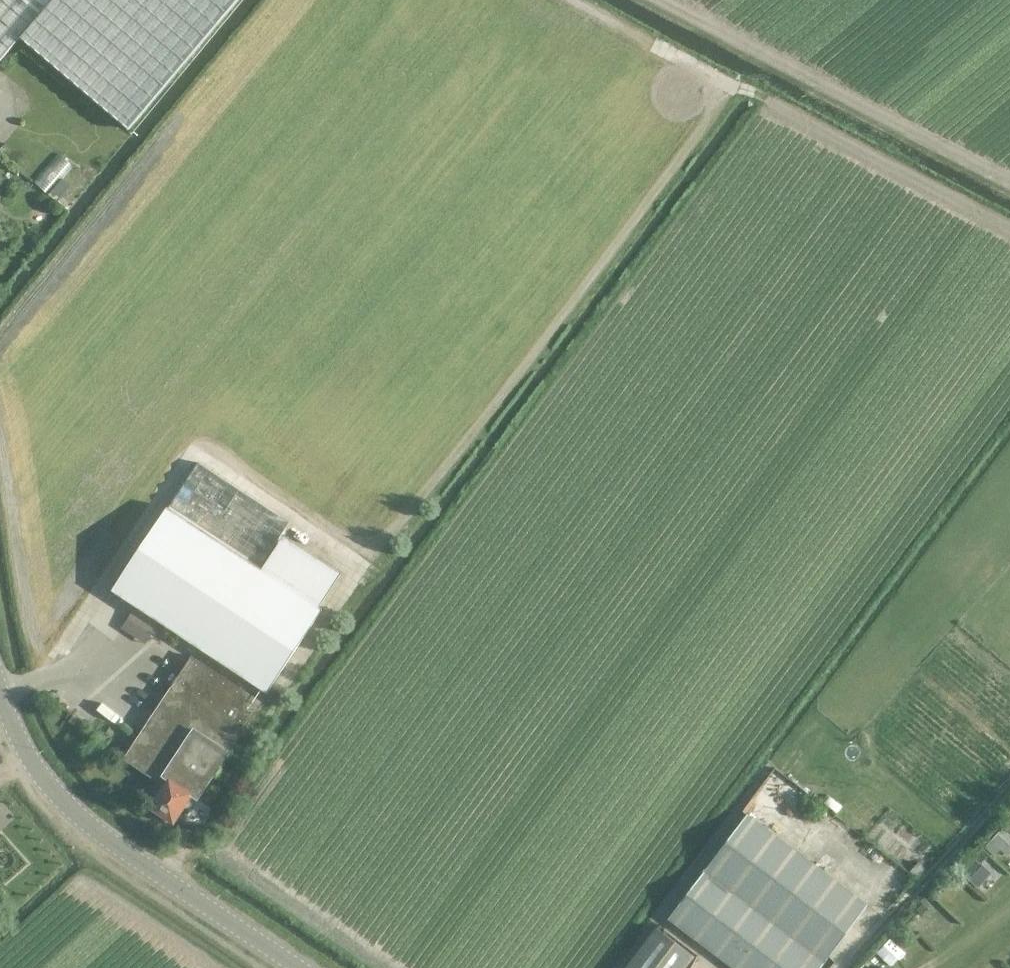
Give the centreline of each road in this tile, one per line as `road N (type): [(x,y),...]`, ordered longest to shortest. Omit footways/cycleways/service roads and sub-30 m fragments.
road 1 (tertiary): [(299,967),(84,822),(32,762),(0,688)]
road 2 (track): [(1009,187),(651,0)]
road 3 (track): [(843,967),(1009,782)]

